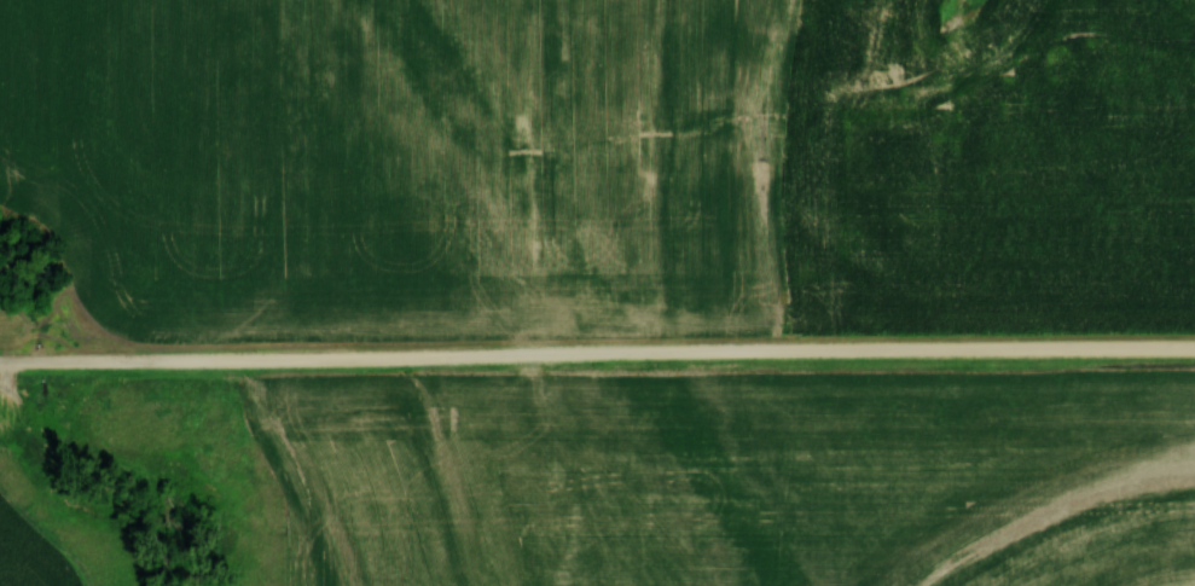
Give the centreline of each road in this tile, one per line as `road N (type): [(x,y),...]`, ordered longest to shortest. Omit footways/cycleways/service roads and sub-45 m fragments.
road 1 (residential): [(1194,351),(0,357)]

